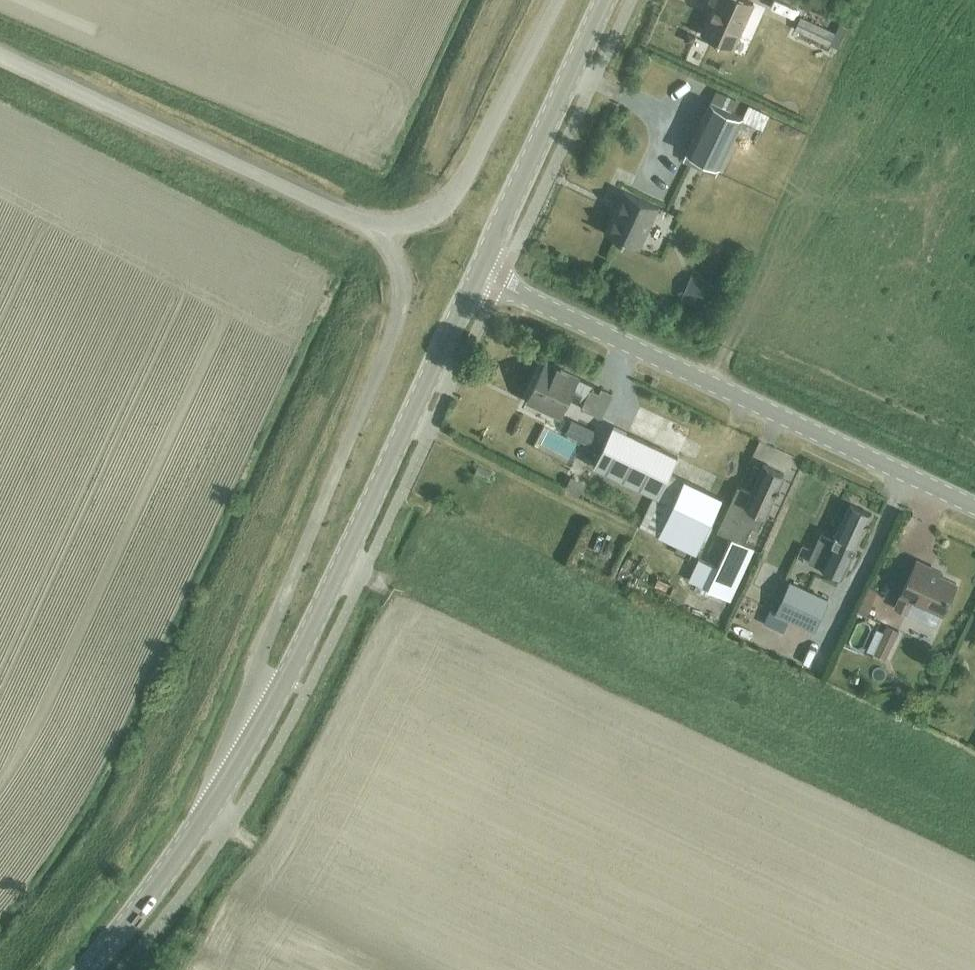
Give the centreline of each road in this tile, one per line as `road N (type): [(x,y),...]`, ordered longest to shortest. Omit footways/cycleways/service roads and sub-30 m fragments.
road 1 (unclassified): [(369,228),(393,257),(396,319),(269,629),(204,820)]
road 2 (secondary): [(204,820),(275,697),(475,272)]
road 3 (unclassified): [(974,511),(475,272)]
road 4 (unclassified): [(369,228),(0,59)]
road 5 (unclassified): [(558,0),(444,207),(412,225),(369,228)]
road 6 (secondary): [(475,272),(603,0)]
road 7 (secondary): [(93,969),(132,928),(204,820)]

